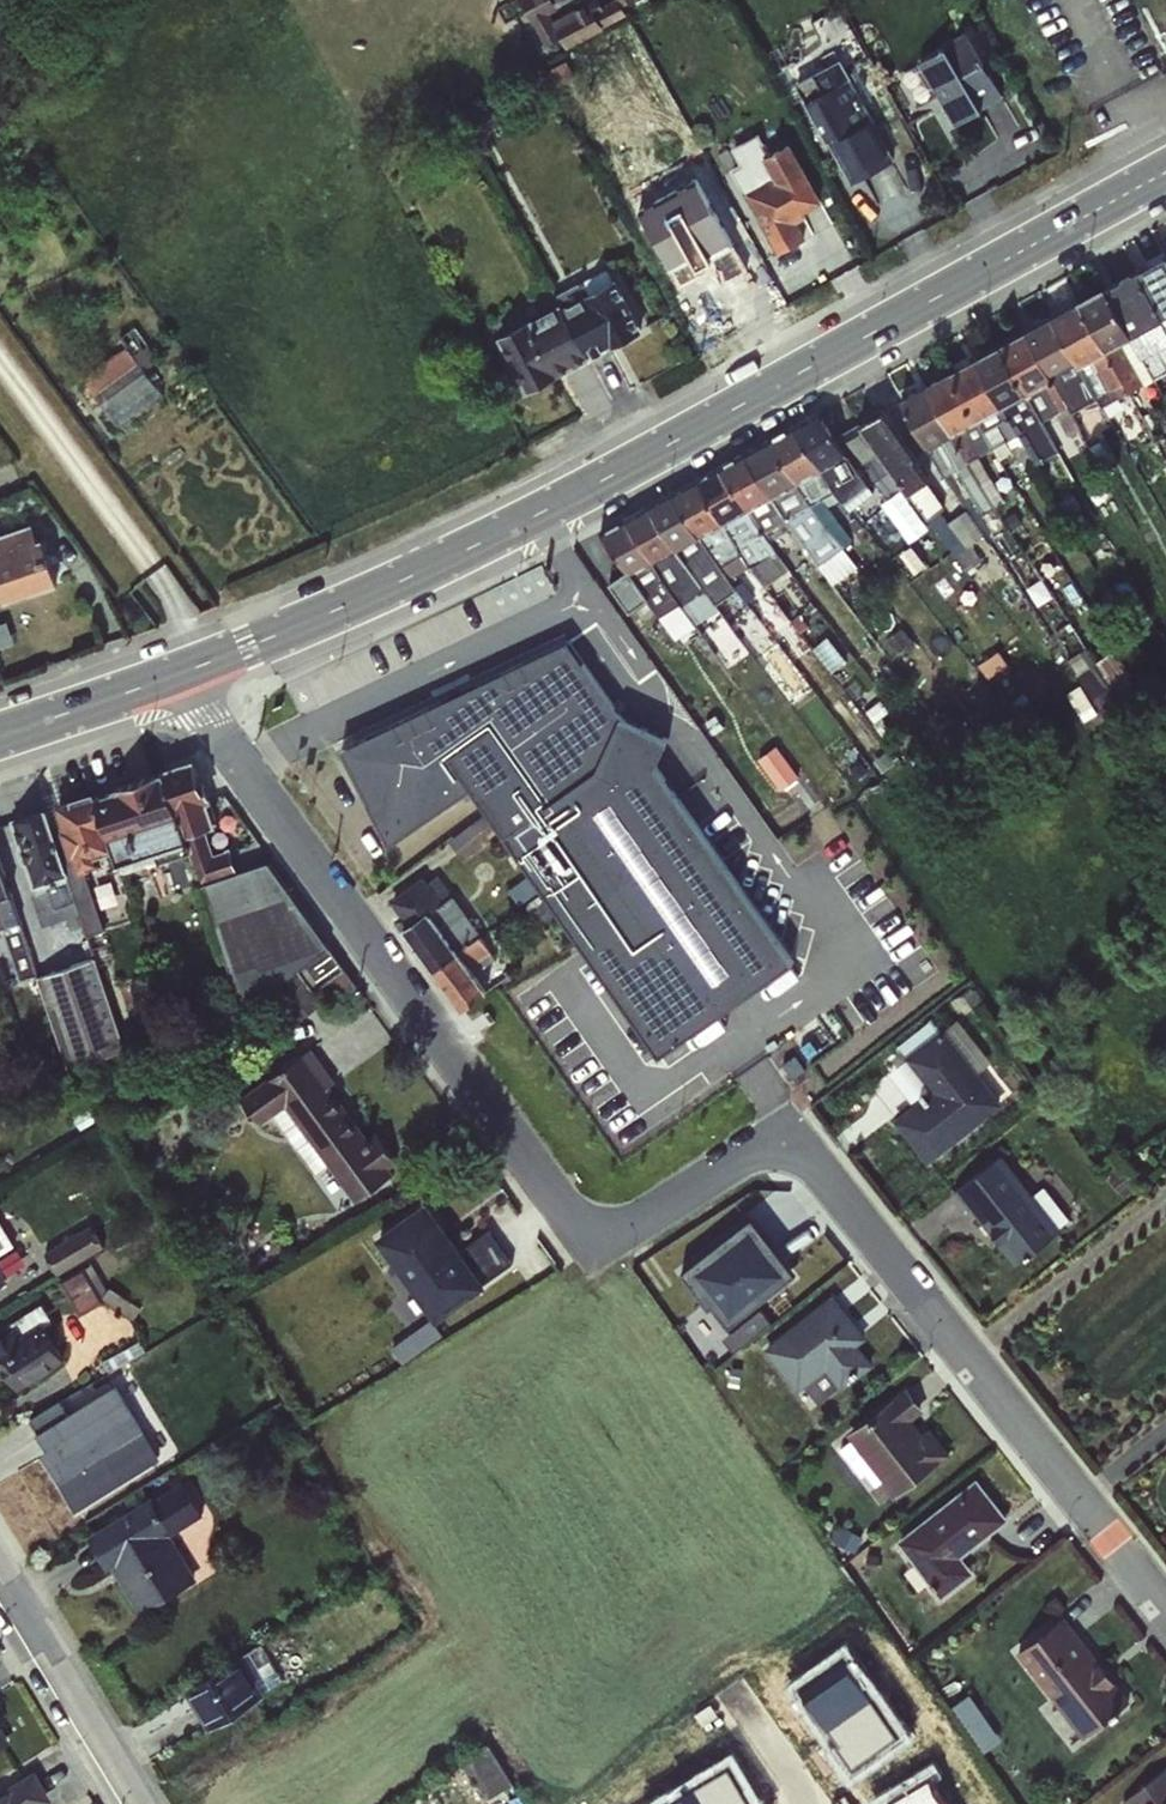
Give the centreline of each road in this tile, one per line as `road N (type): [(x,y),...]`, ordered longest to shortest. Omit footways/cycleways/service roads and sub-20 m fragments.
road 1 (residential): [(1165,1609),(790,1129),(591,1246),(208,714),(193,669)]
road 2 (primary): [(1165,169),(525,520),(193,669)]
road 3 (residential): [(134,1803),(0,1583)]
road 4 (primary): [(193,669),(0,734)]
road 5 (residential): [(806,1803),(730,1694)]

